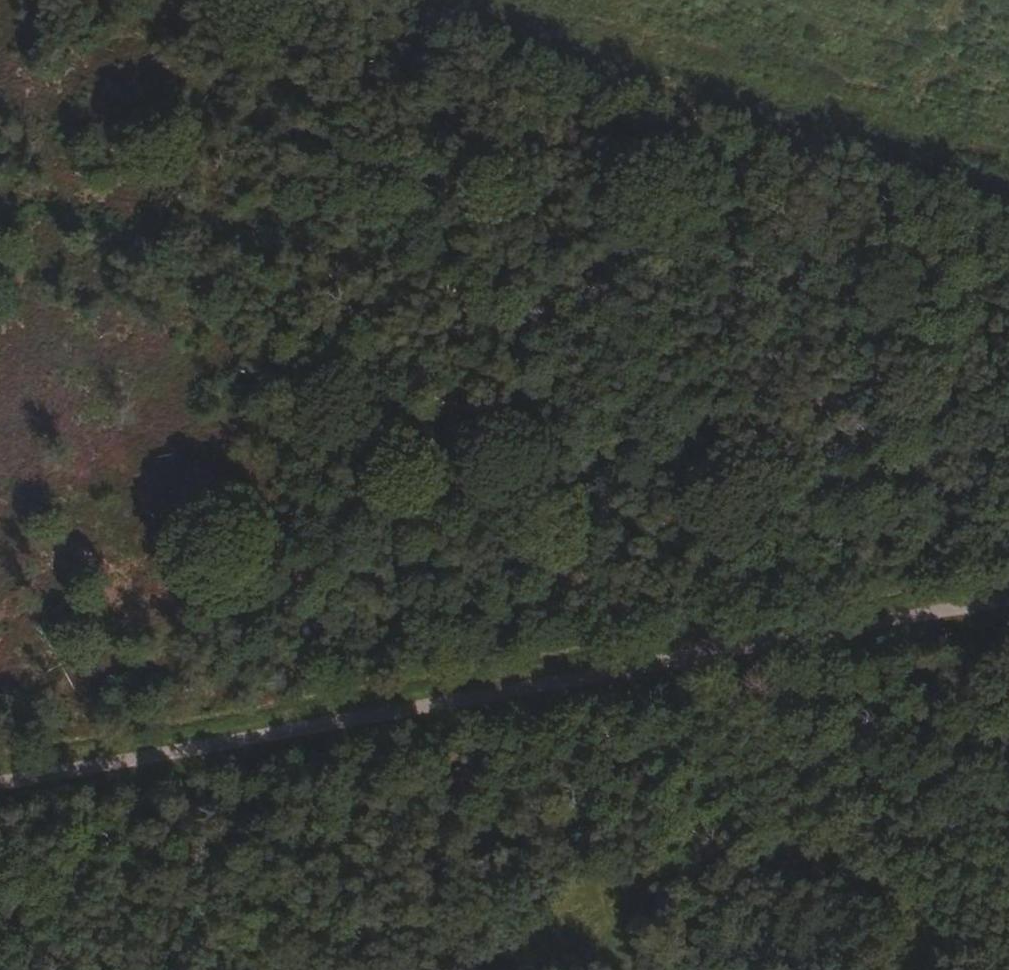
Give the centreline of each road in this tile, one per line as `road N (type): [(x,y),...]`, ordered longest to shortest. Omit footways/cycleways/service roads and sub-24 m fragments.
road 1 (track): [(0,785),(1008,603)]

